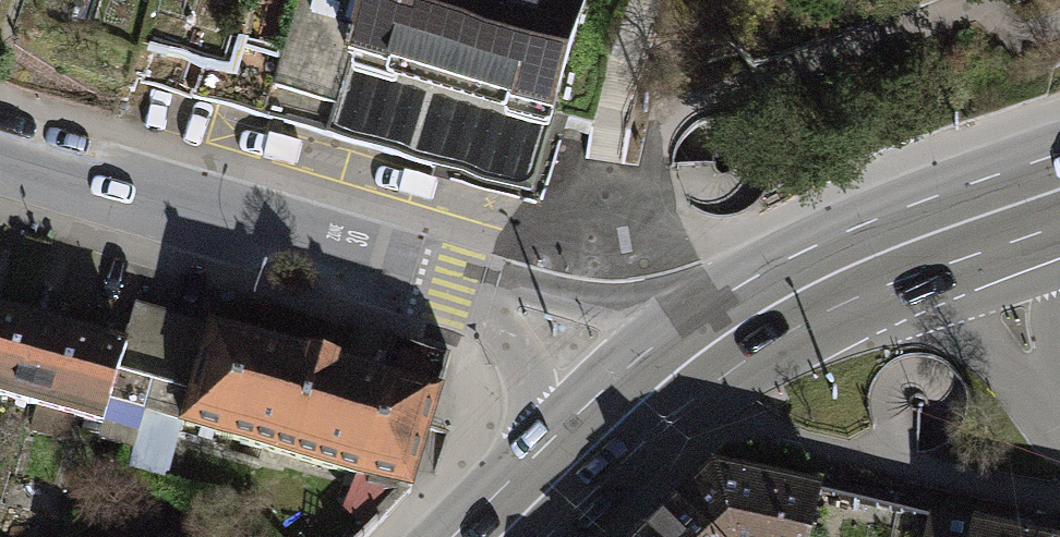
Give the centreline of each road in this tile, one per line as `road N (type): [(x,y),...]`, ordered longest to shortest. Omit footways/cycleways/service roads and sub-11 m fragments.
road 1 (residential): [(0,149),(485,292)]
road 2 (primary): [(547,536),(678,410),(745,360),(884,286)]
road 3 (primary): [(1059,154),(822,241),(699,313)]
road 4 (primary): [(699,313),(520,469)]
road 5 (residential): [(884,286),(957,324),(1059,415)]
road 6 (residential): [(699,313),(540,288),(485,292)]
road 7 (residential): [(485,292),(525,370),(530,405),(520,469)]
road 8 (primary): [(884,286),(1059,242)]

